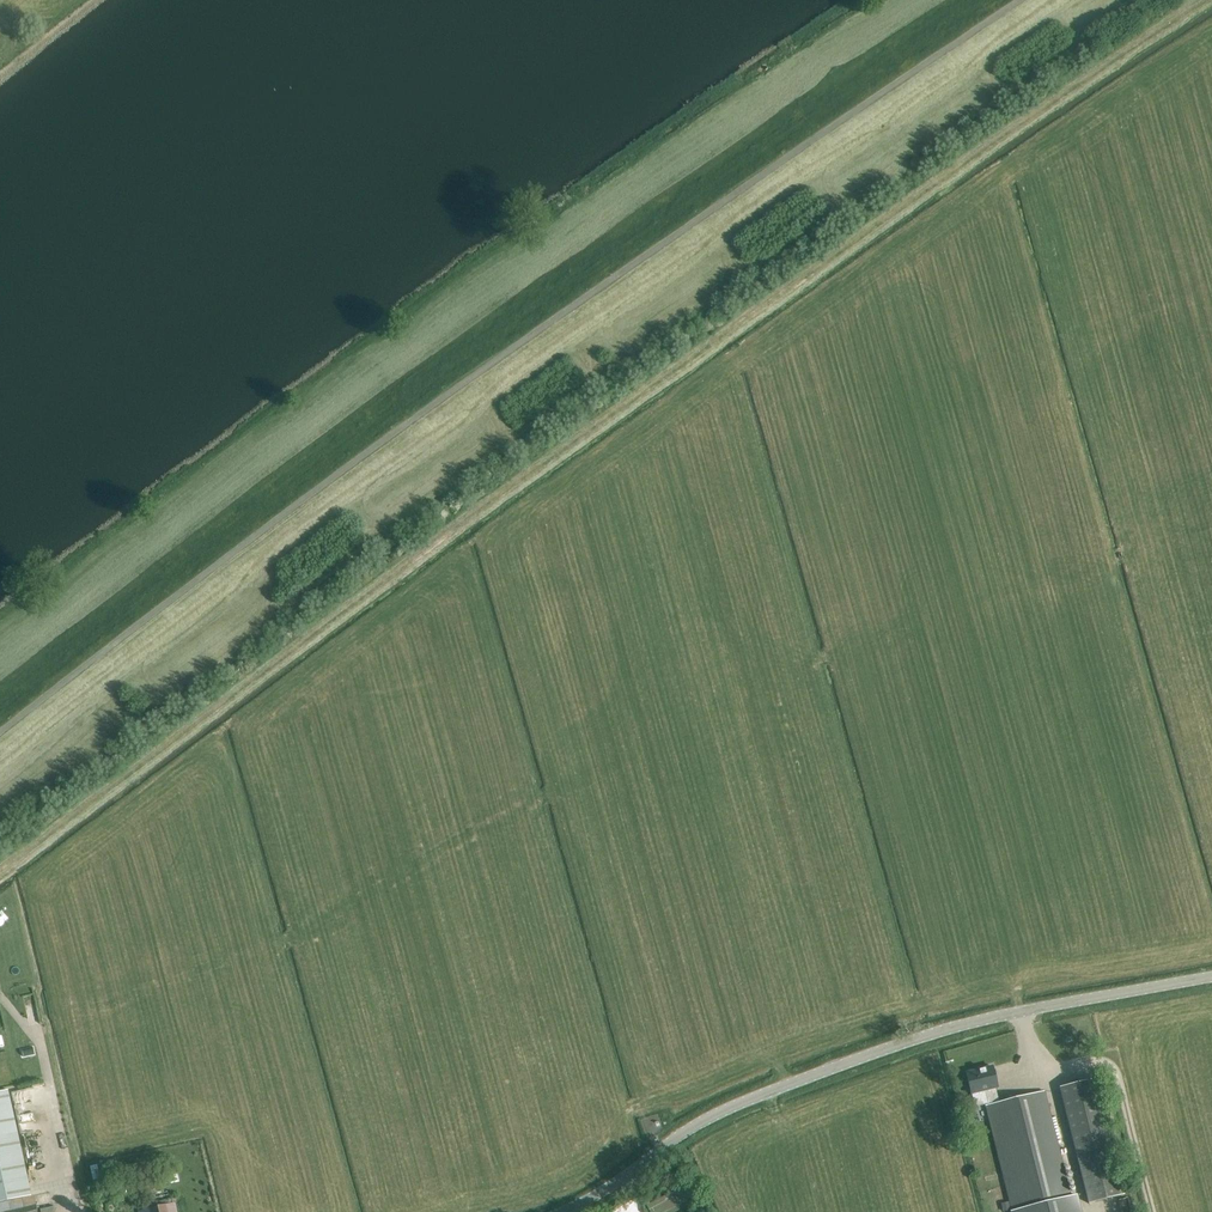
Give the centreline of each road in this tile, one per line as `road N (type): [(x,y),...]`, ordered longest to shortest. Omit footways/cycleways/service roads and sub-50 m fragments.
road 1 (track): [(0,868),(540,463),(997,136),(1206,0)]
road 2 (tertiary): [(559,1211),(703,1121),(908,1041),(1211,976)]

